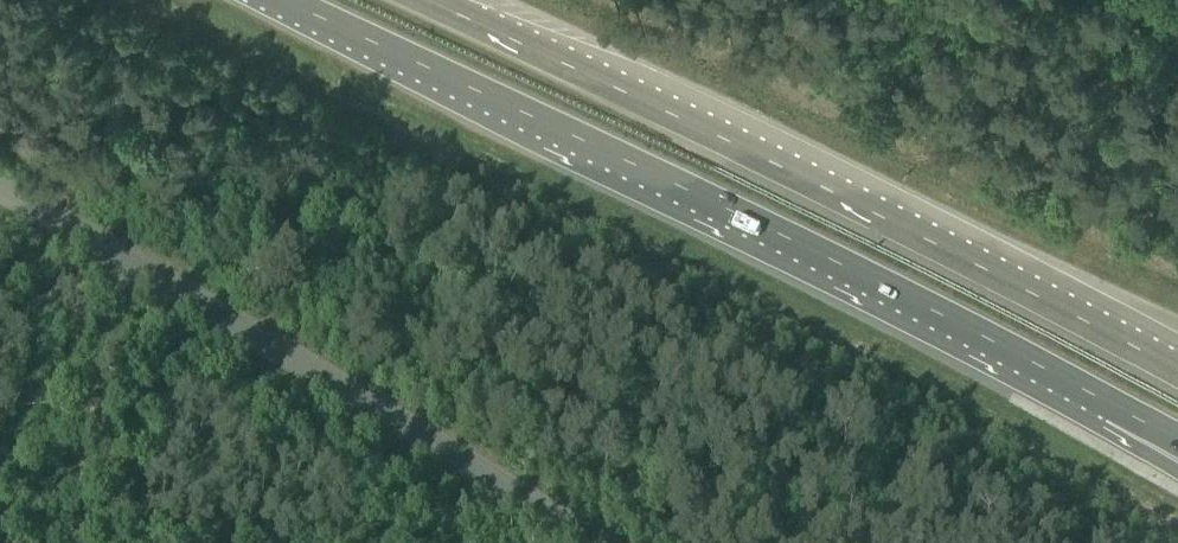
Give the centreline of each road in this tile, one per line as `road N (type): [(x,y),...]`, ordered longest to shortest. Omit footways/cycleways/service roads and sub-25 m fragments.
road 1 (trunk): [(283,0),(634,163),(1116,407)]
road 2 (trunk): [(1177,366),(430,0)]
road 3 (unclassified): [(599,542),(0,190)]

